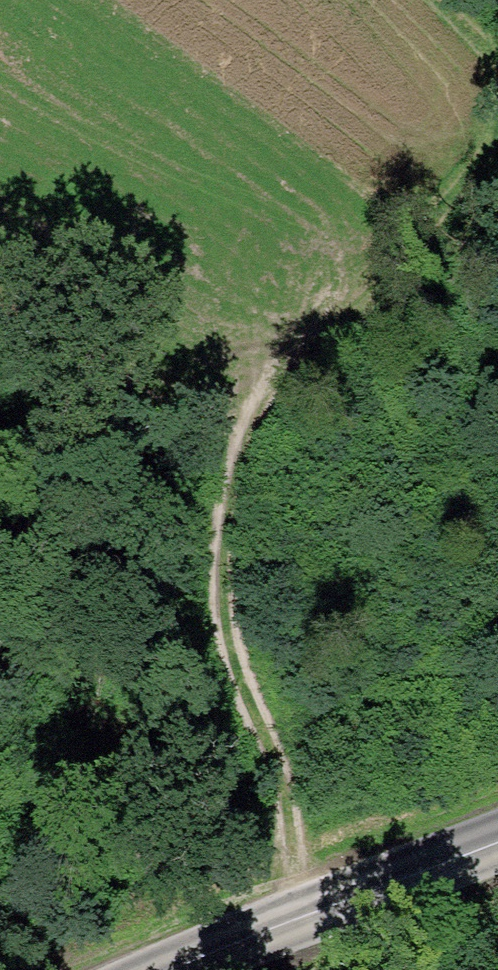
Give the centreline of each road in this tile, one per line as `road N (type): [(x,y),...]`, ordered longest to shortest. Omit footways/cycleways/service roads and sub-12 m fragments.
road 1 (track): [(291,927),(299,805),(227,629),(223,566),(253,413),(497,146)]
road 2 (secondary): [(198,969),(497,833)]

